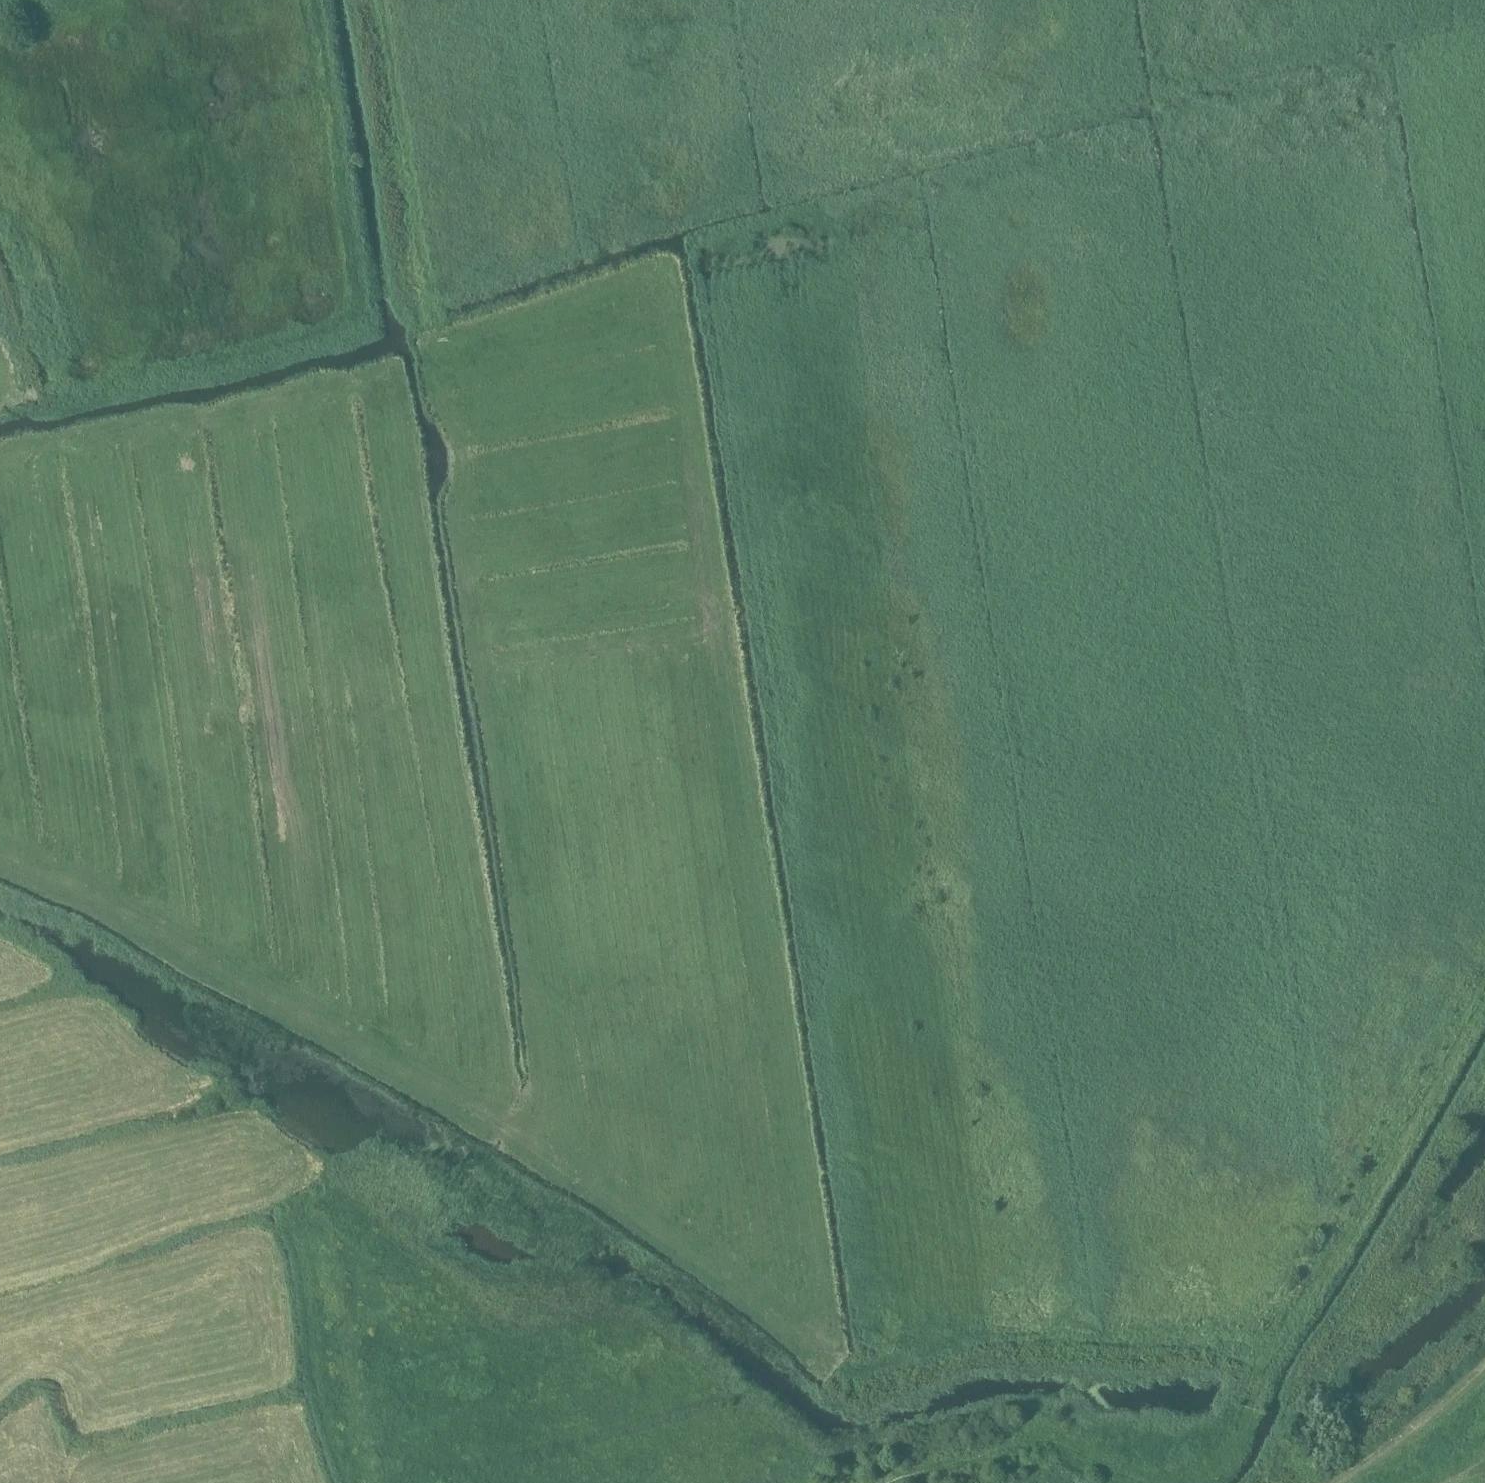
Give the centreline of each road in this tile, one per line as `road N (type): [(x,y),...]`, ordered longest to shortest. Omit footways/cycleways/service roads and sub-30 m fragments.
road 1 (track): [(1484,994),(1223,1457),(1190,1482)]
road 2 (track): [(1104,1482),(1052,1452),(994,1441),(866,1482)]

